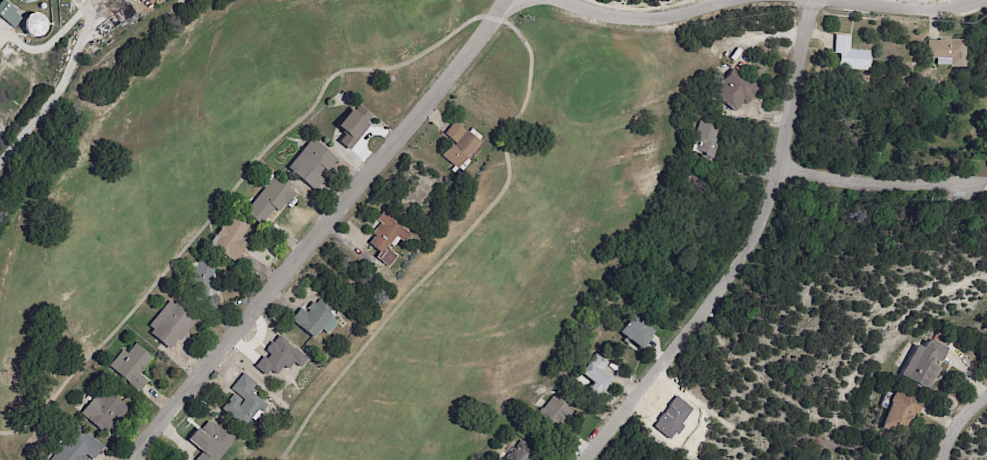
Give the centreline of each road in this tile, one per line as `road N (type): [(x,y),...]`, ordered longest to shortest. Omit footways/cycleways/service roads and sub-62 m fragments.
road 1 (residential): [(508,0),(458,74),(108,459)]
road 2 (residential): [(808,0),(780,165),(755,236),(577,459)]
road 3 (residential): [(780,165),(900,188),(986,177)]
road 4 (residential): [(560,0),(643,20),(736,0)]

